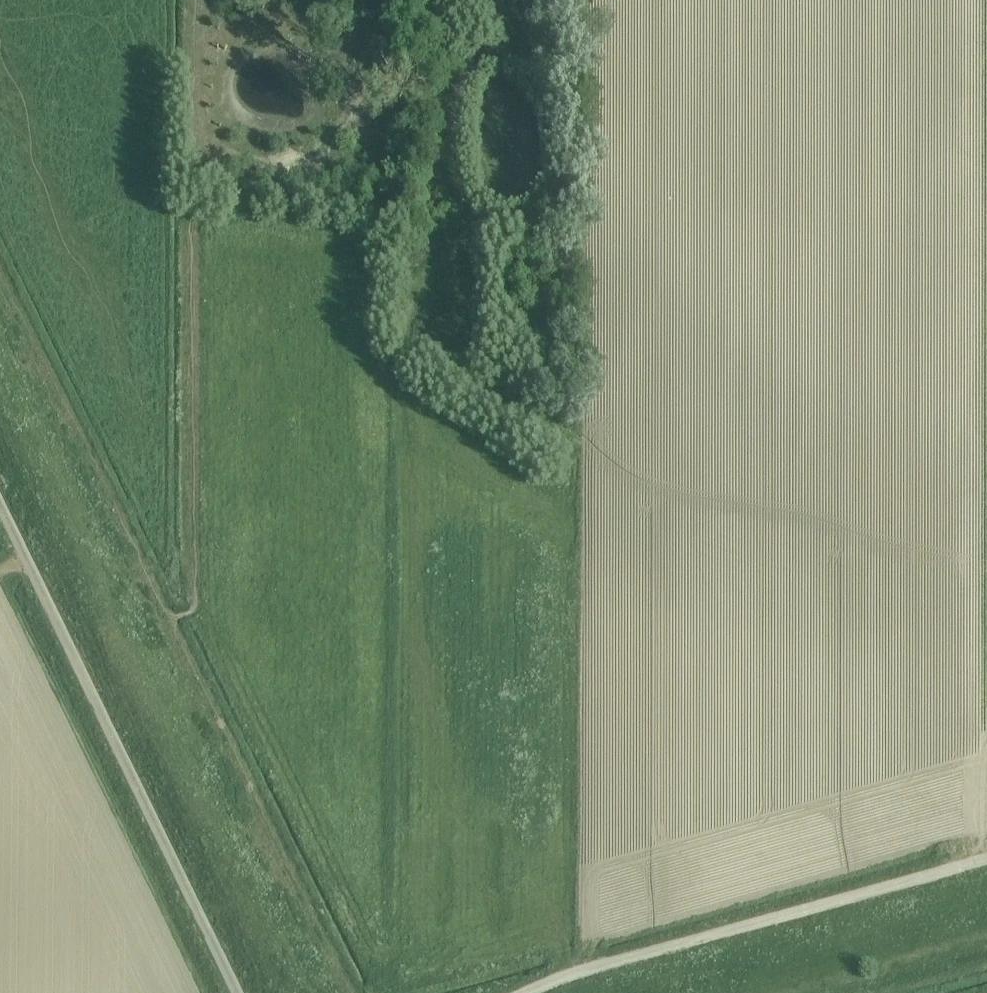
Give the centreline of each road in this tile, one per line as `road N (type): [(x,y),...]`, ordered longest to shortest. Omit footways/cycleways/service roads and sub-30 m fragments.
road 1 (unclassified): [(230,992),(0,515)]
road 2 (unclassified): [(532,992),(578,974),(986,863)]

